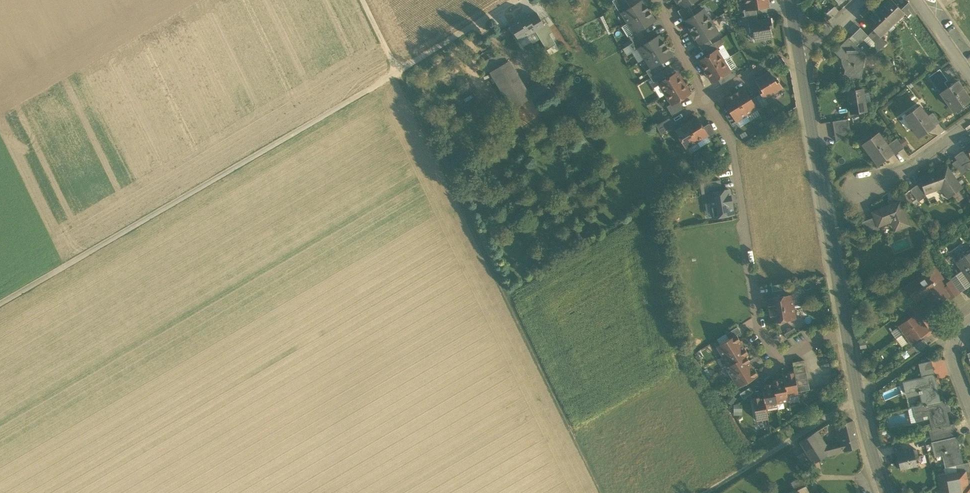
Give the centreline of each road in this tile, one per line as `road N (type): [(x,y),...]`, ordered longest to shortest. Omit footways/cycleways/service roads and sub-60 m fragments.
road 1 (track): [(464,31),(0,303)]
road 2 (track): [(599,492),(398,72)]
road 3 (residential): [(706,100),(731,142),(759,327),(775,357),(808,337),(846,332)]
road 4 (tertiary): [(799,52),(846,332)]
road 5 (track): [(705,492),(858,398)]
road 6 (tertiary): [(846,332),(885,492)]

